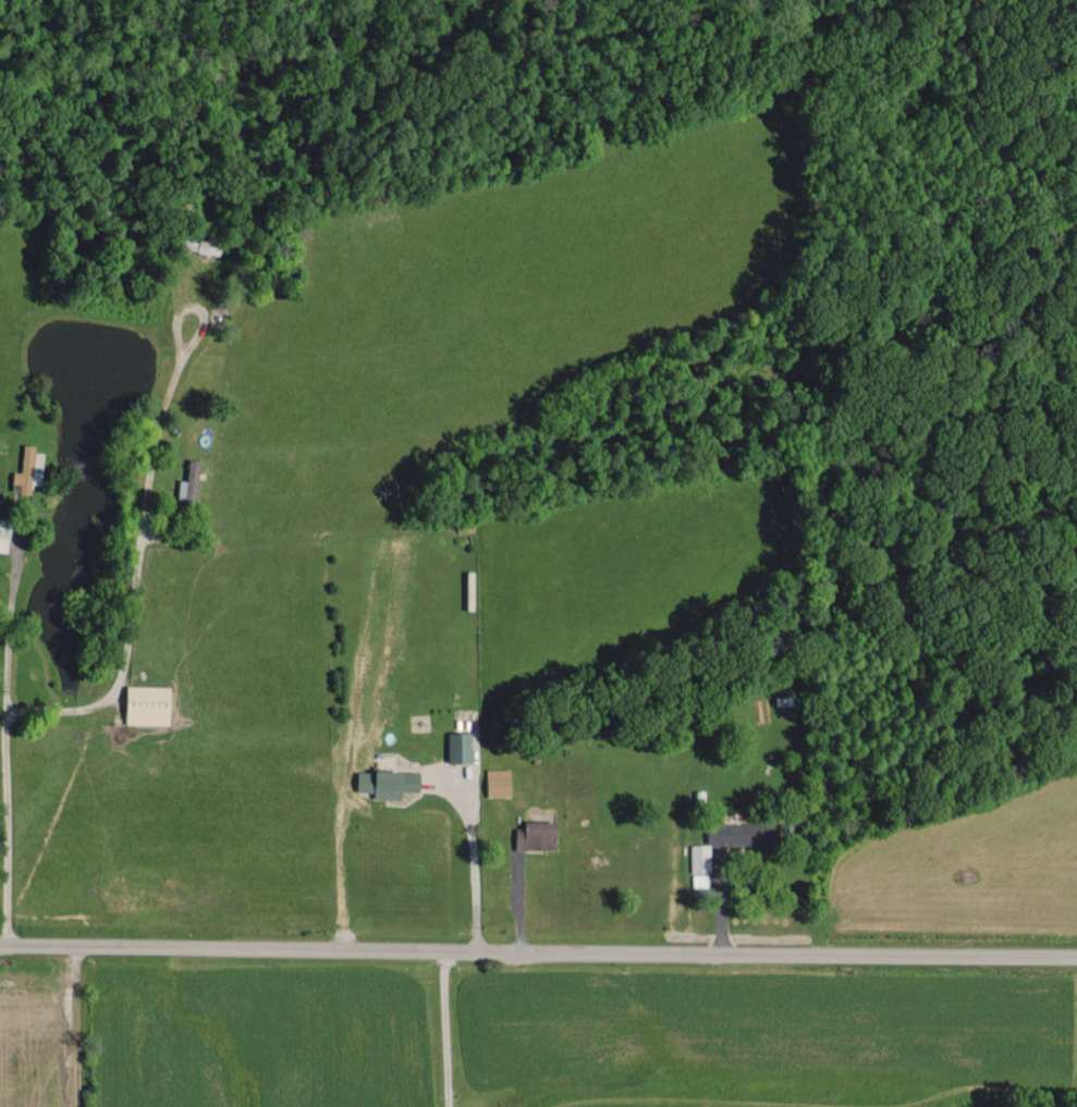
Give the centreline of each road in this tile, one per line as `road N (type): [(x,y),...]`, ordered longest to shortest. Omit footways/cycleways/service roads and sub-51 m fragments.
road 1 (residential): [(1076,956),(0,945)]

